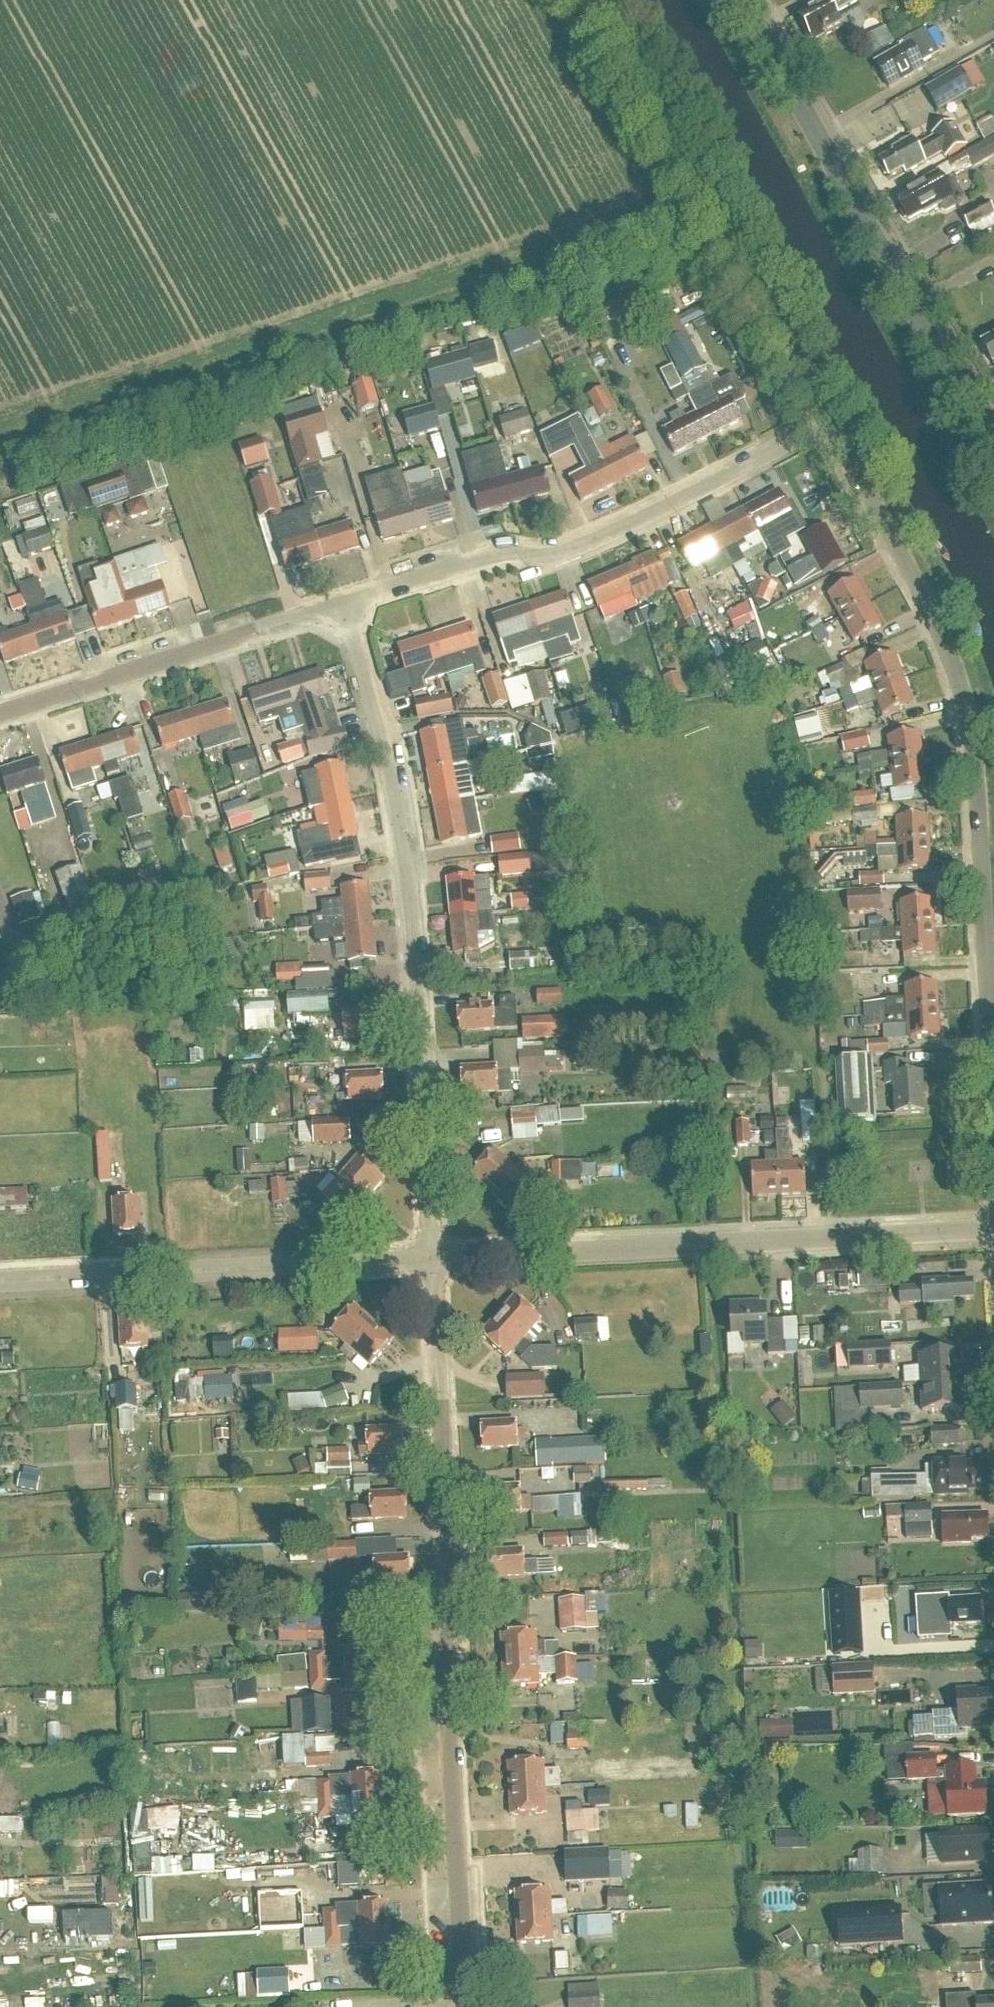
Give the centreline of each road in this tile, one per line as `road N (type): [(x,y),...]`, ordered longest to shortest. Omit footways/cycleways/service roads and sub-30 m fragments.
road 1 (residential): [(466,2006),(432,1257)]
road 2 (unclassified): [(993,1104),(968,716),(940,634),(822,422)]
road 3 (residential): [(432,1257),(408,897),(383,737),(344,604)]
road 4 (residential): [(432,1257),(993,1228)]
road 5 (secondary): [(993,453),(742,0)]
road 6 (residential): [(344,604),(511,553),(556,556),(822,422)]
road 7 (unclassified): [(822,422),(588,0)]
road 8 (residential): [(0,1279),(432,1257)]
road 9 (residential): [(0,711),(344,604)]

